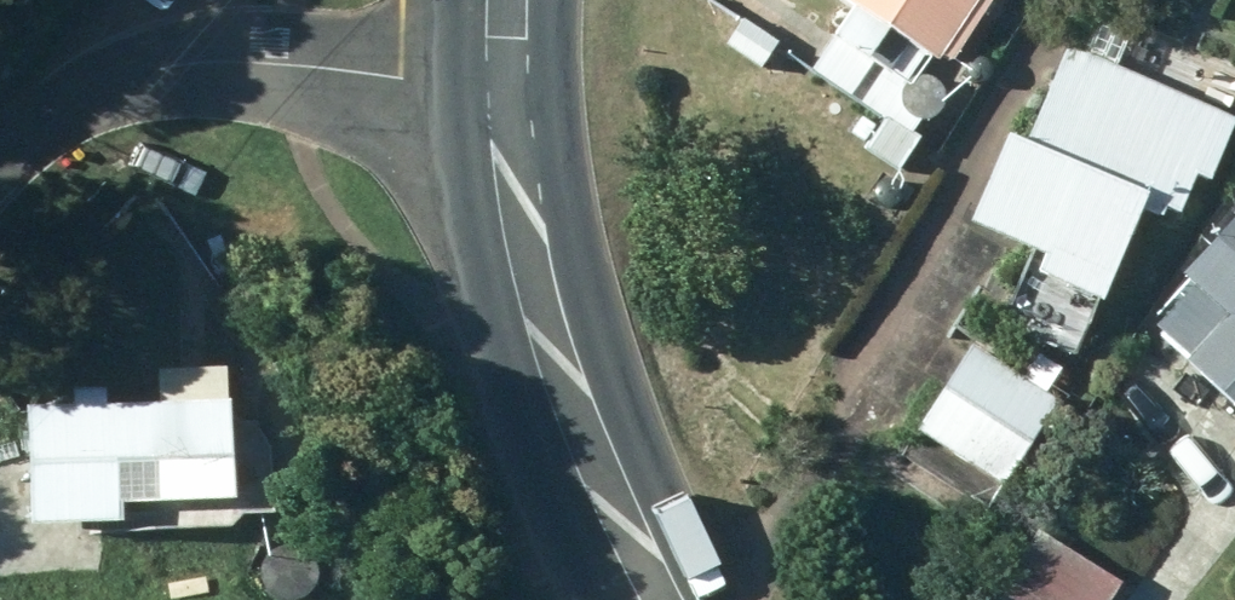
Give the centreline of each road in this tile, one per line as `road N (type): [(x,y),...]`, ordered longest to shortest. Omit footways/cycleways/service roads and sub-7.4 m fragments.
road 1 (secondary): [(653,599),(606,512),(547,373),(509,197),(498,82)]
road 2 (unclassified): [(0,160),(105,84),(194,72),(498,82)]

